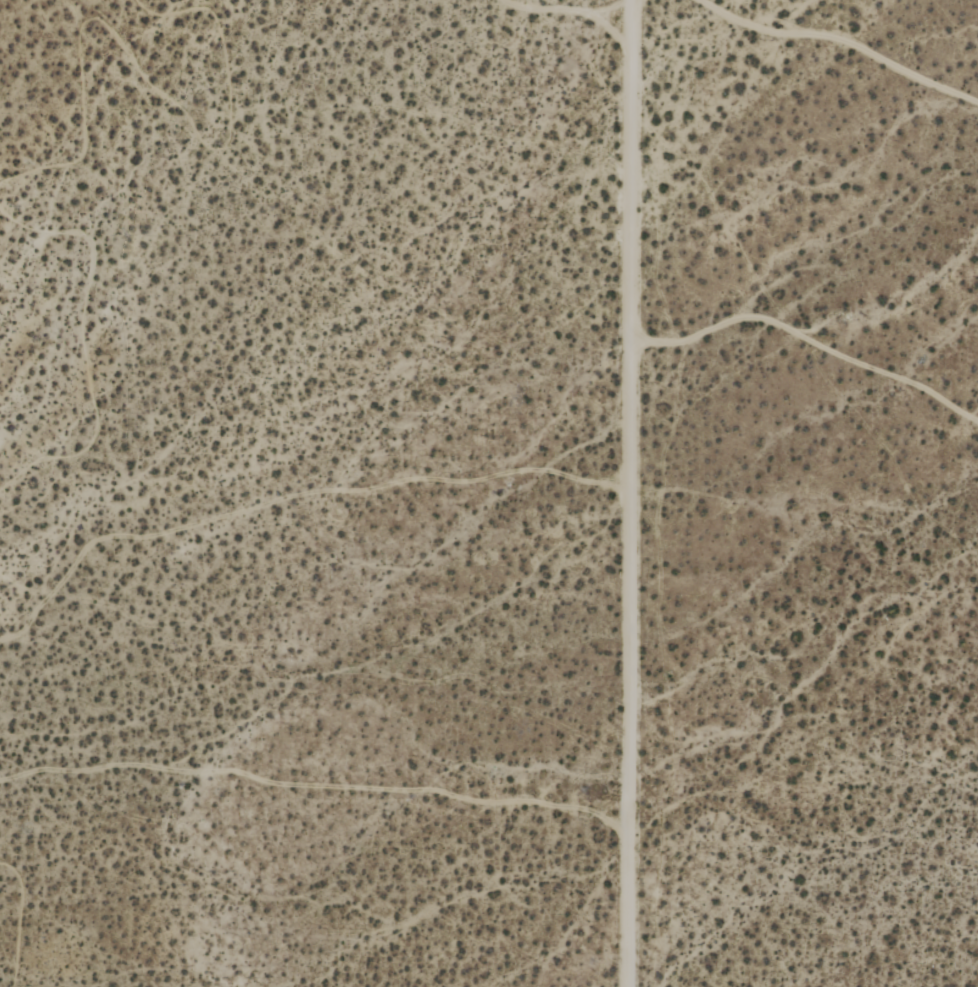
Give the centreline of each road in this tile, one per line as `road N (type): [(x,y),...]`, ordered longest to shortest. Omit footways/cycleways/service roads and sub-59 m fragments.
road 1 (track): [(633,0),(625,986)]
road 2 (track): [(631,340),(755,311),(977,415)]

